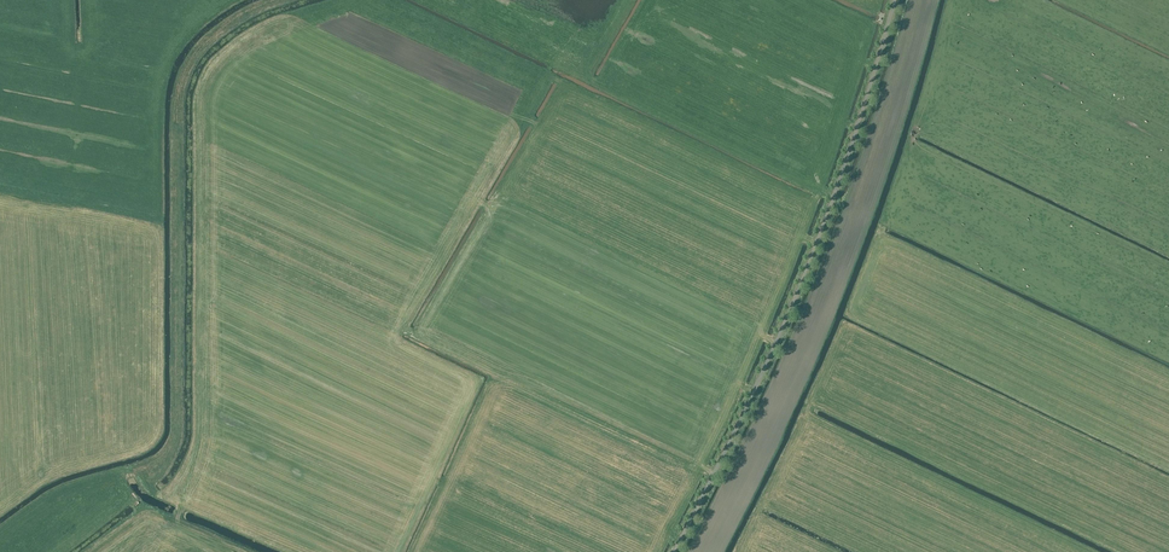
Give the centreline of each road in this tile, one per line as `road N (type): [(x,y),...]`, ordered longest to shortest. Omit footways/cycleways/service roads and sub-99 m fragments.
road 1 (unclassified): [(675,551),(809,265),(894,0)]

